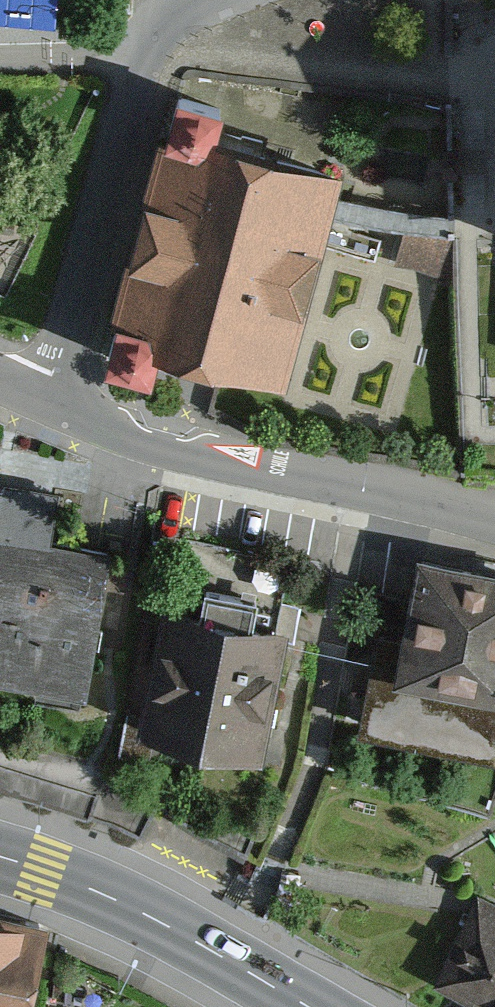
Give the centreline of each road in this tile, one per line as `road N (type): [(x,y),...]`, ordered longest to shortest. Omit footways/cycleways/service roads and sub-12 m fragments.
road 1 (unclassified): [(46,403),(189,452),(494,525)]
road 2 (residential): [(46,403),(129,96),(156,38),(201,0)]
road 3 (secondary): [(0,859),(112,898),(306,1006)]

